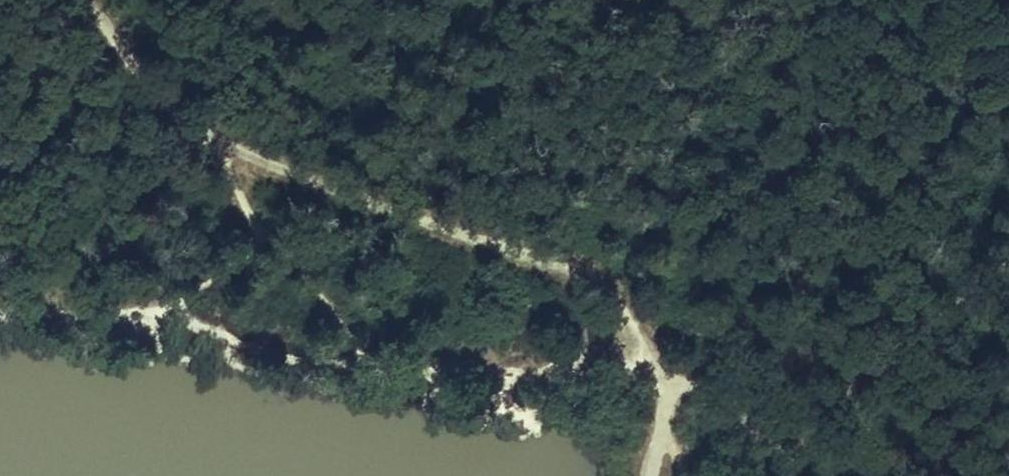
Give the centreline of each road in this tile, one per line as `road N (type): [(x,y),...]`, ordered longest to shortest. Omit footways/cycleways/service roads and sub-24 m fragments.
road 1 (track): [(217,161),(339,314),(363,365),(525,372),(643,344)]
road 2 (track): [(643,344),(584,279),(284,168),(217,161)]
road 3 (track): [(70,0),(217,161)]

